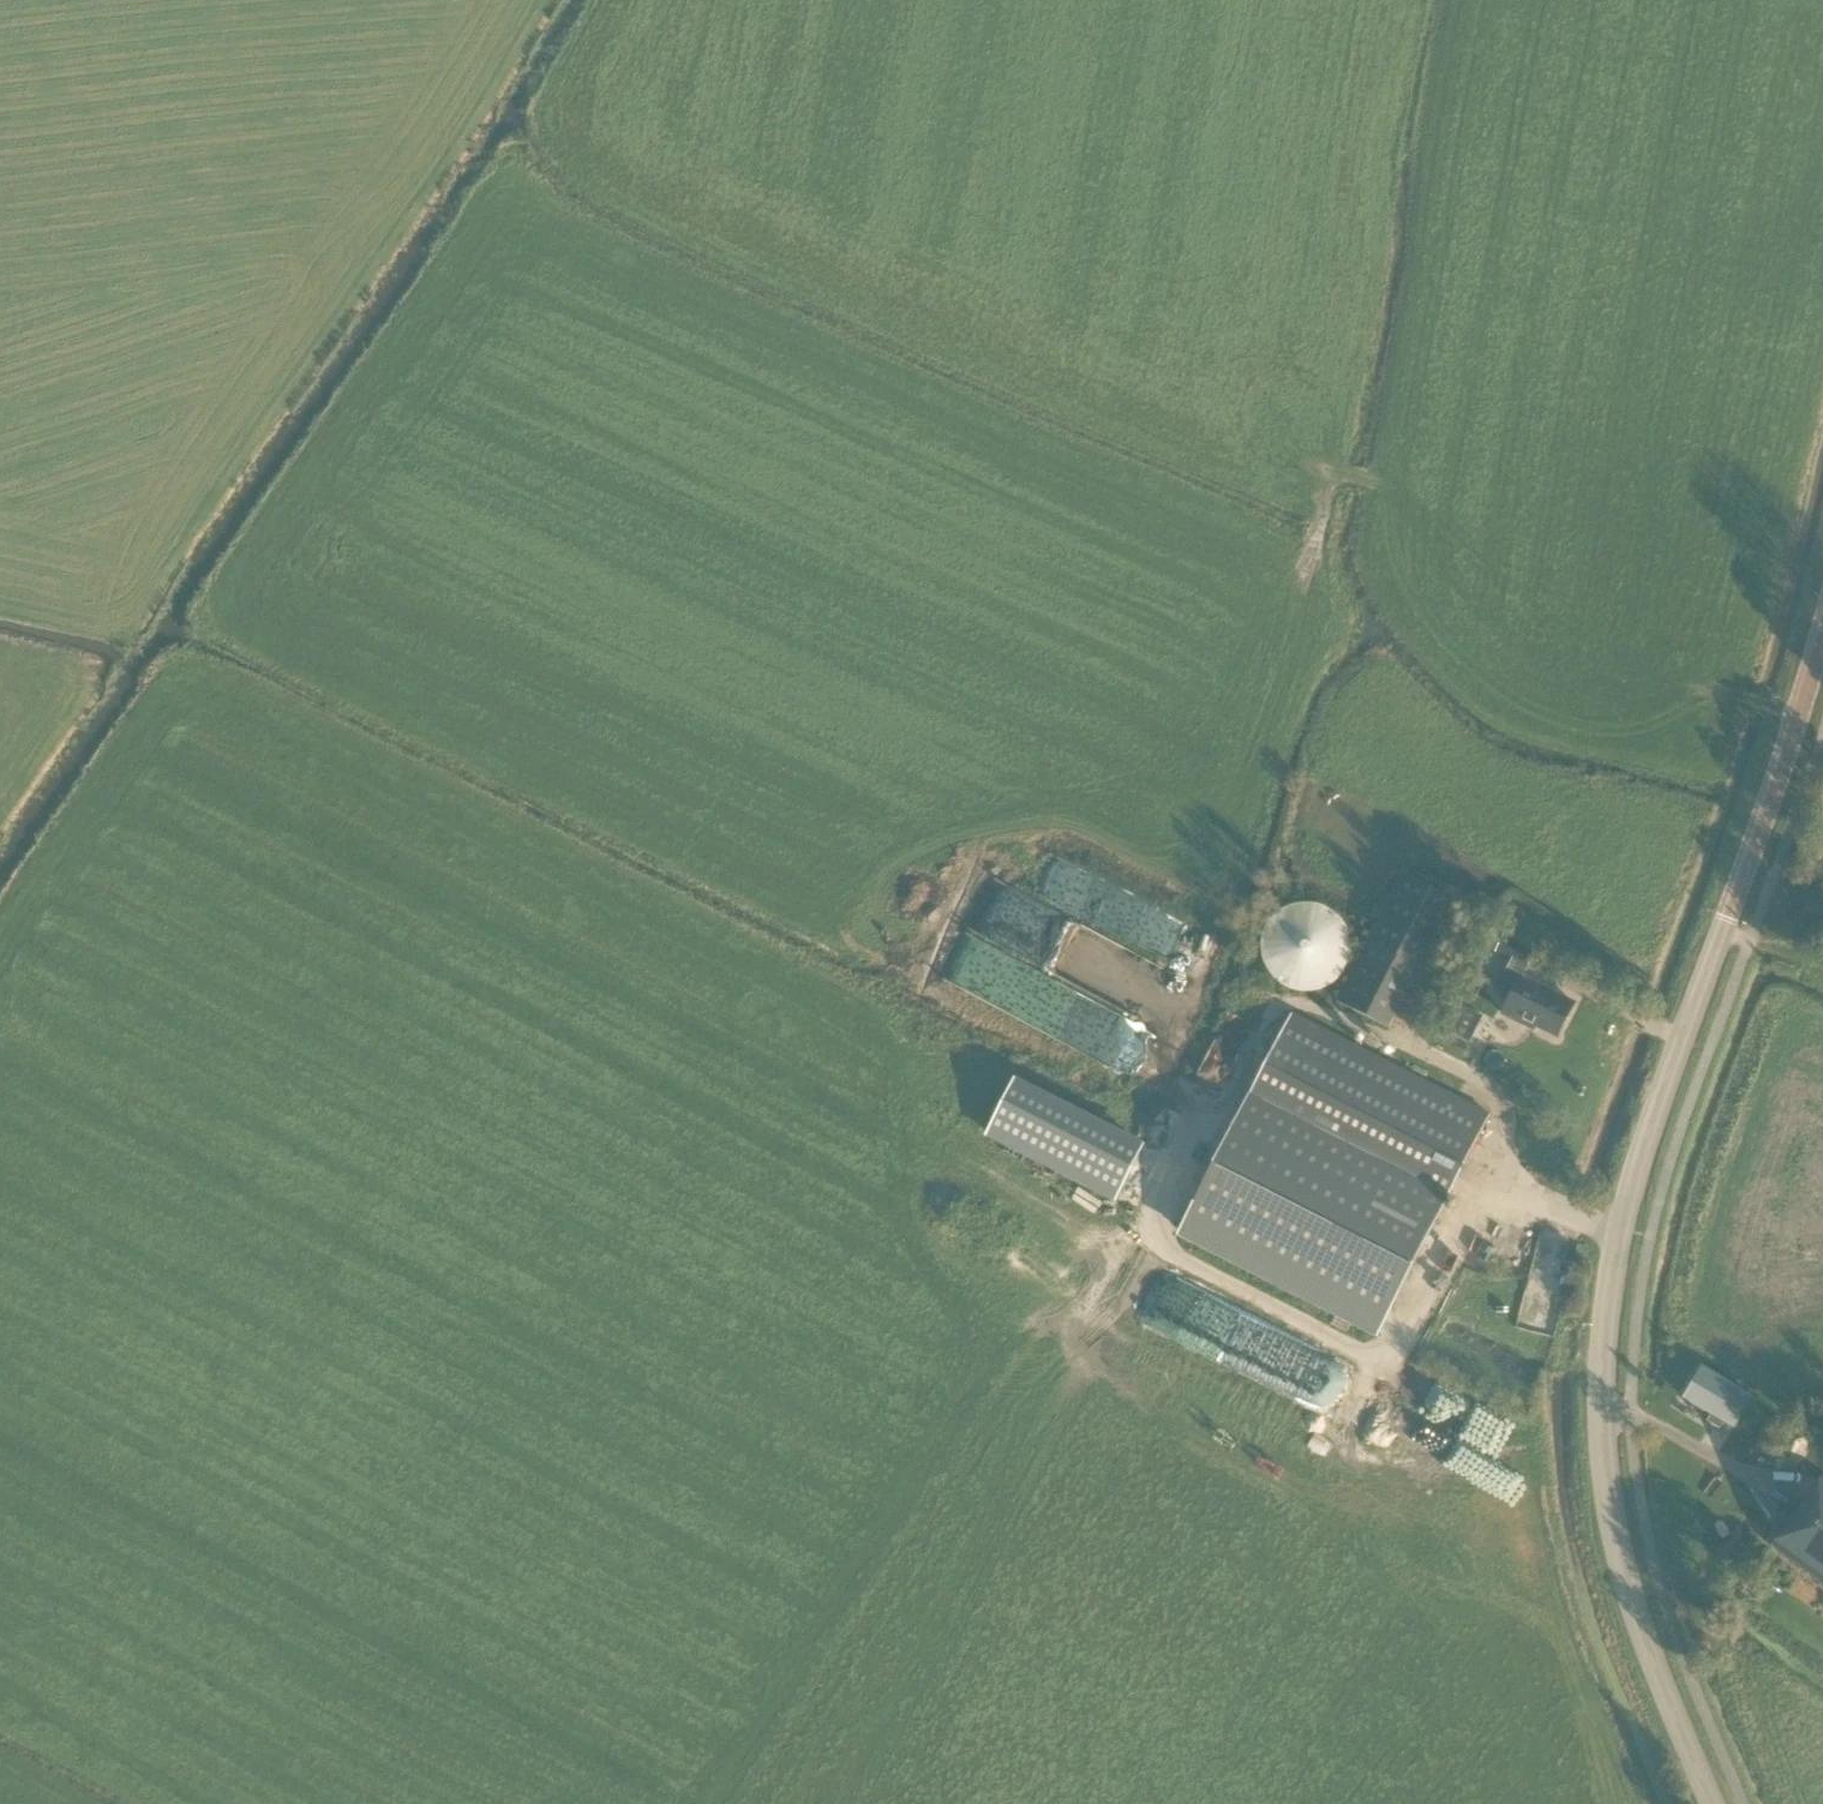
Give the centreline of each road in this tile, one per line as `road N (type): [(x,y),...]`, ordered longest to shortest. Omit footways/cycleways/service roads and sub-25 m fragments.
road 1 (secondary): [(1716,1803),(1634,1600),(1608,1474),(1606,1376),(1616,1271),(1655,1137),(1738,919),(1822,648)]

